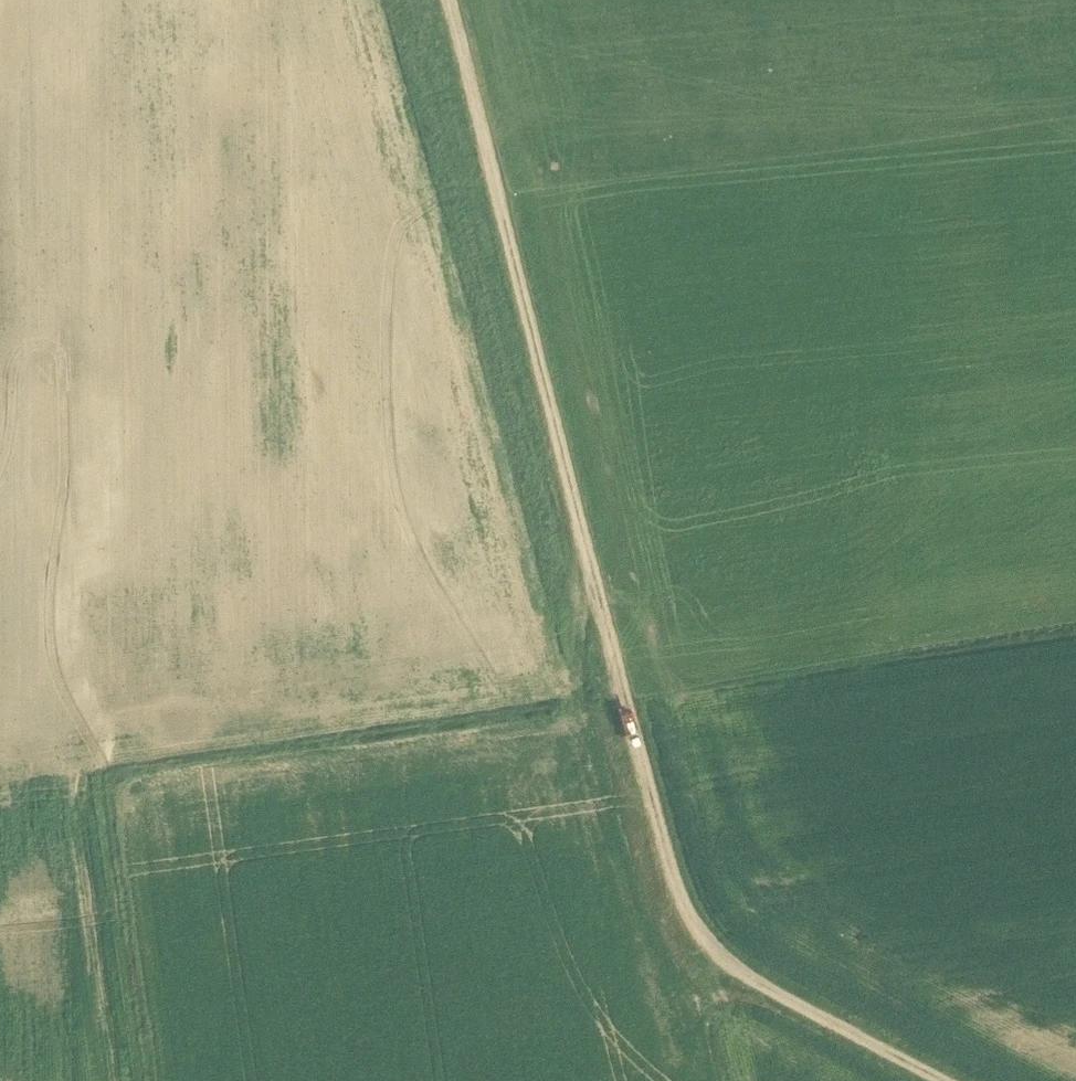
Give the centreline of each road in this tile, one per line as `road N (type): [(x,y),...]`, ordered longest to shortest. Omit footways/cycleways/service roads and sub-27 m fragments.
road 1 (track): [(446,0),(683,907),(713,952),(943,1080)]

